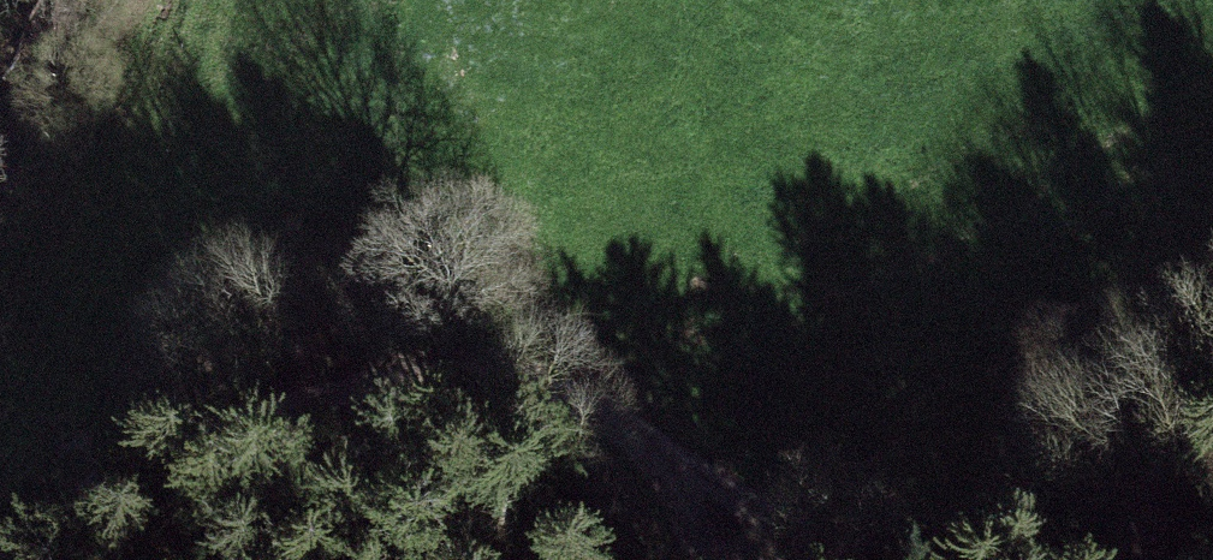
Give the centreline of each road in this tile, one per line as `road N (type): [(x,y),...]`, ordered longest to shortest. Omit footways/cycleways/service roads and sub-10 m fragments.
road 1 (track): [(17,559),(107,482),(212,422),(354,374),(465,365),(543,375),(596,402),(653,451),(707,559)]
road 2 (track): [(972,559),(1212,537)]
road 3 (track): [(0,174),(69,0)]
road 4 (track): [(823,559),(947,559)]

